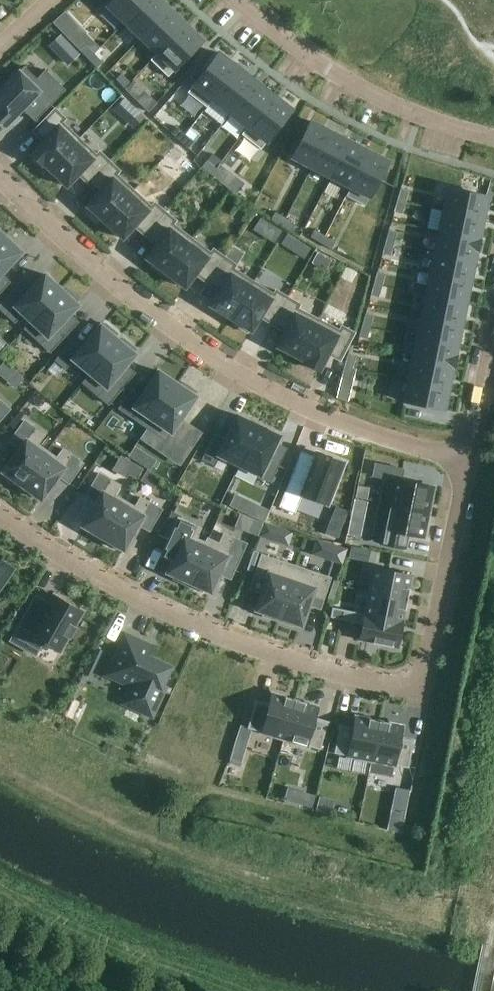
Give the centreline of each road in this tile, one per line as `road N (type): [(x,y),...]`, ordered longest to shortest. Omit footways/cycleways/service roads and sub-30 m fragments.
road 1 (residential): [(0,515),(165,614),(313,666),(419,688),(463,462)]
road 2 (residential): [(463,462),(340,421),(219,362),(99,279),(0,181)]
road 3 (residential): [(233,0),(313,60),(396,105),(493,141)]
road 4 (residential): [(493,325),(463,462)]

